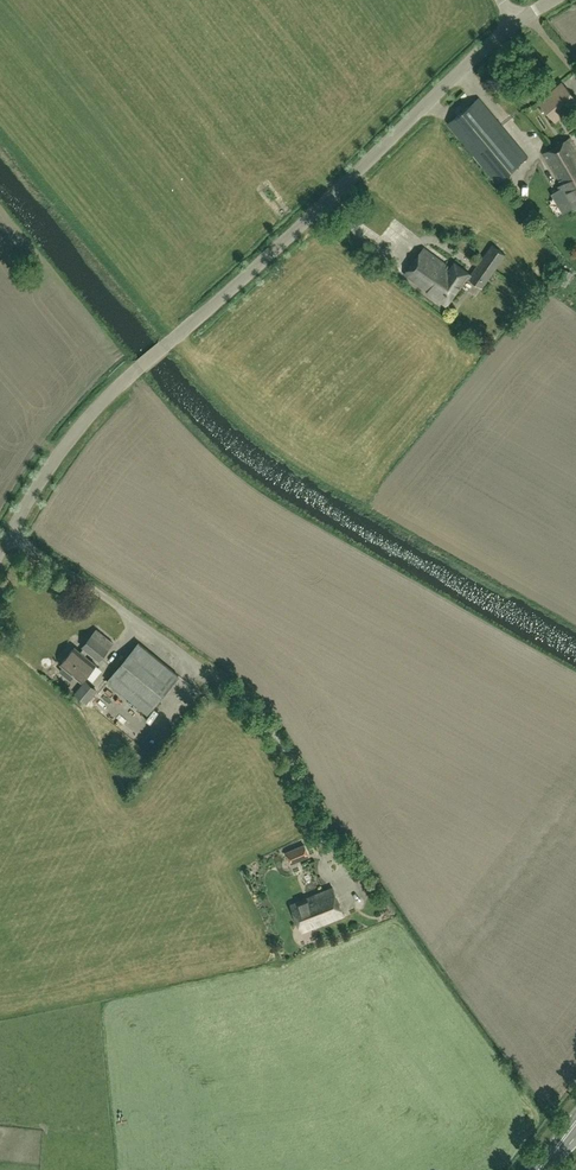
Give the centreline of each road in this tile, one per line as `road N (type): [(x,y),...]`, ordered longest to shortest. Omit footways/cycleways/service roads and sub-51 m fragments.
road 1 (unclassified): [(0,552),(70,439),(111,394),(514,17)]

